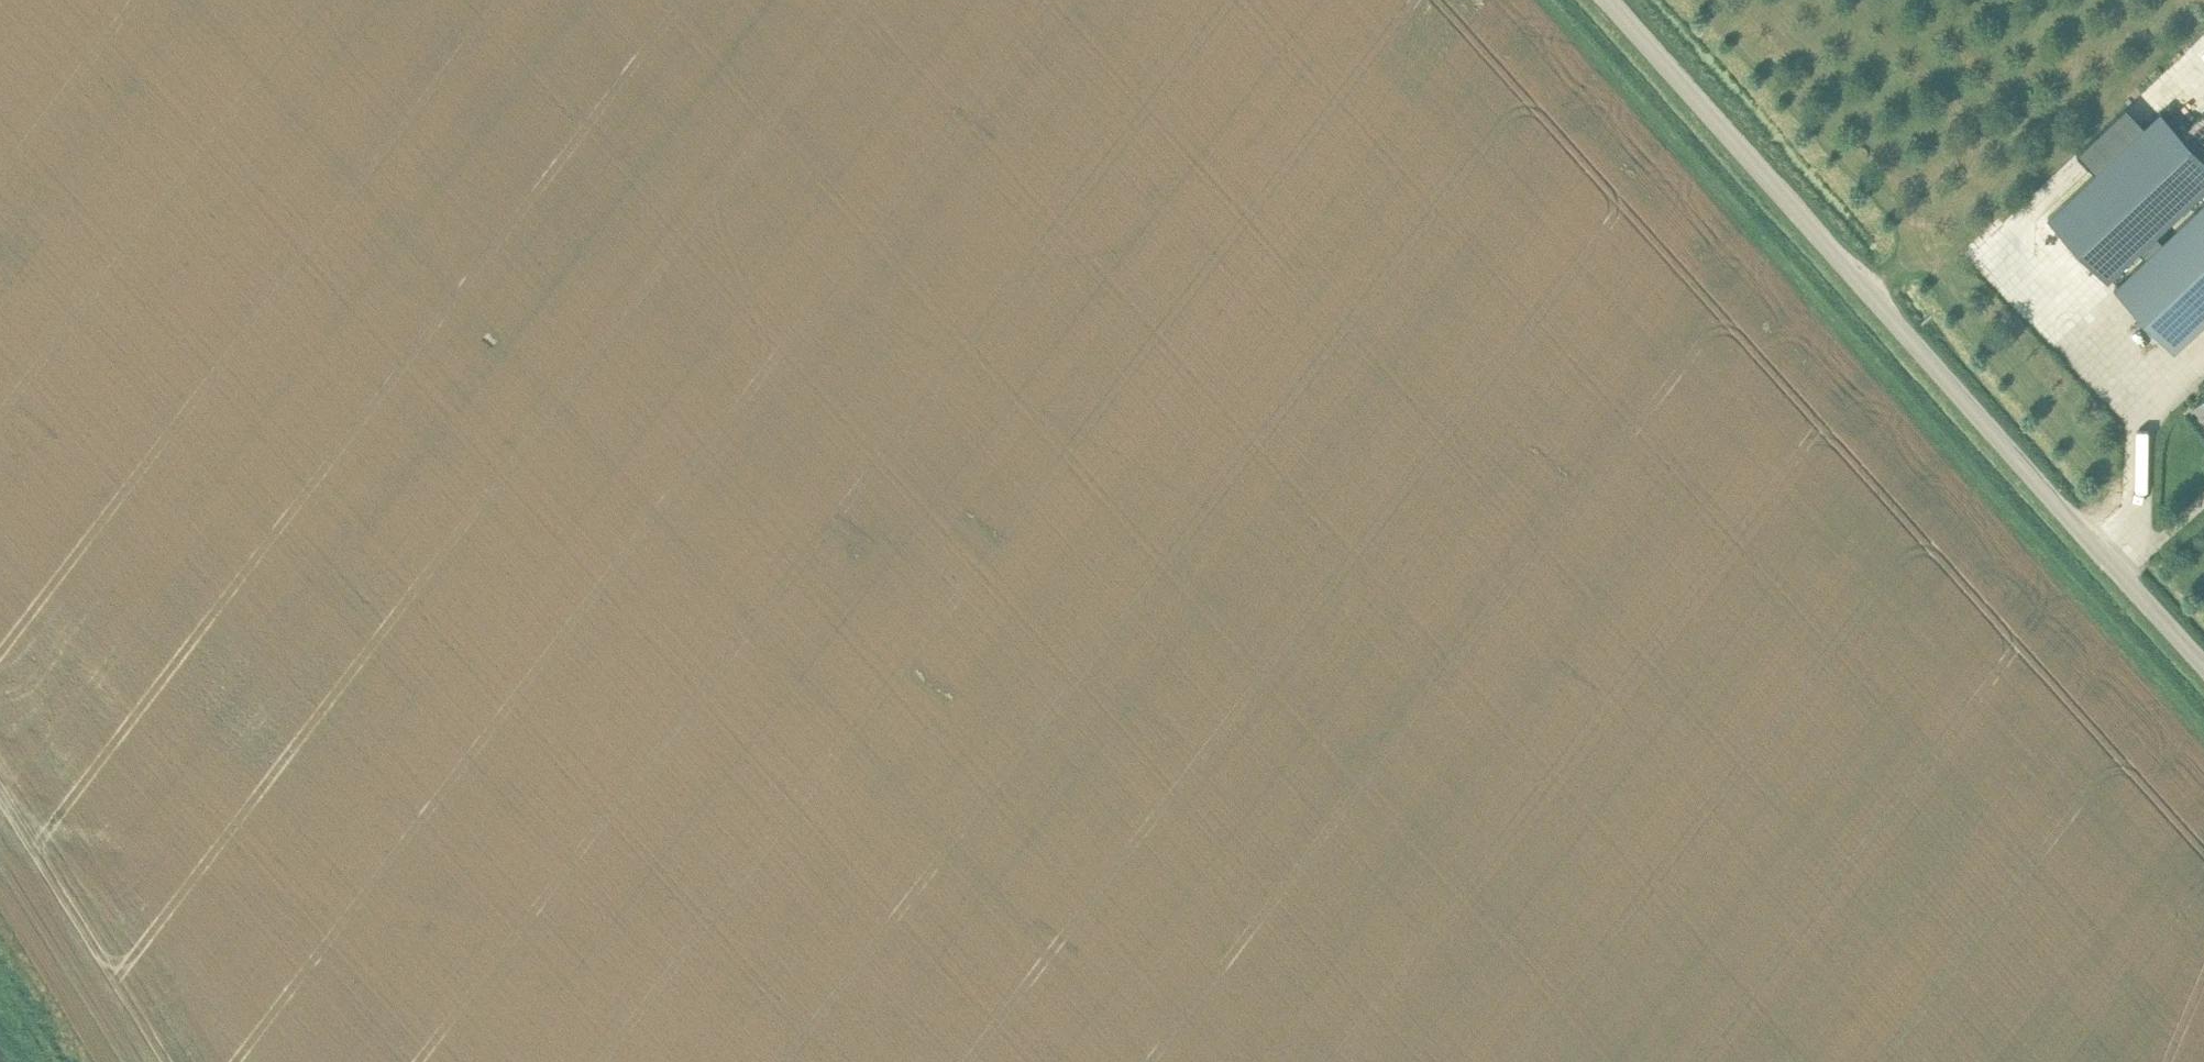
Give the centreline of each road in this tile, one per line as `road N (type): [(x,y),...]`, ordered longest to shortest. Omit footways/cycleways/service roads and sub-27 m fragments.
road 1 (unclassified): [(2203,666),(1607,0)]

